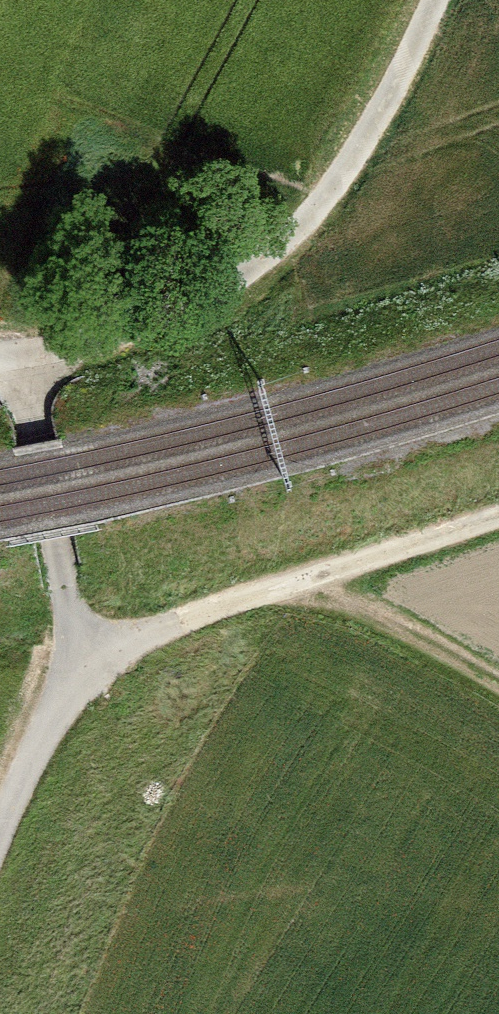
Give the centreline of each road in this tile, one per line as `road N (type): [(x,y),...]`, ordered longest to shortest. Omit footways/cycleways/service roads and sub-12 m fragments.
road 1 (track): [(0,829),(78,660),(498,510)]
road 2 (track): [(0,358),(186,308),(248,281),(309,221),(404,65),(428,0)]
road 3 (track): [(22,355),(78,660)]

